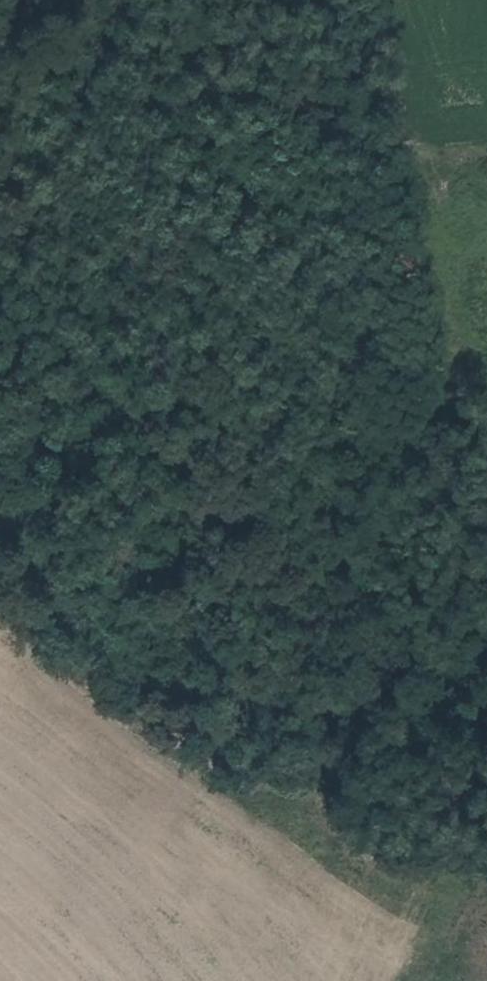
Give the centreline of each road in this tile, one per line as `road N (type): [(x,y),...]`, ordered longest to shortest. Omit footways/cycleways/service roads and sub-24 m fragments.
road 1 (track): [(362,0),(397,138)]

